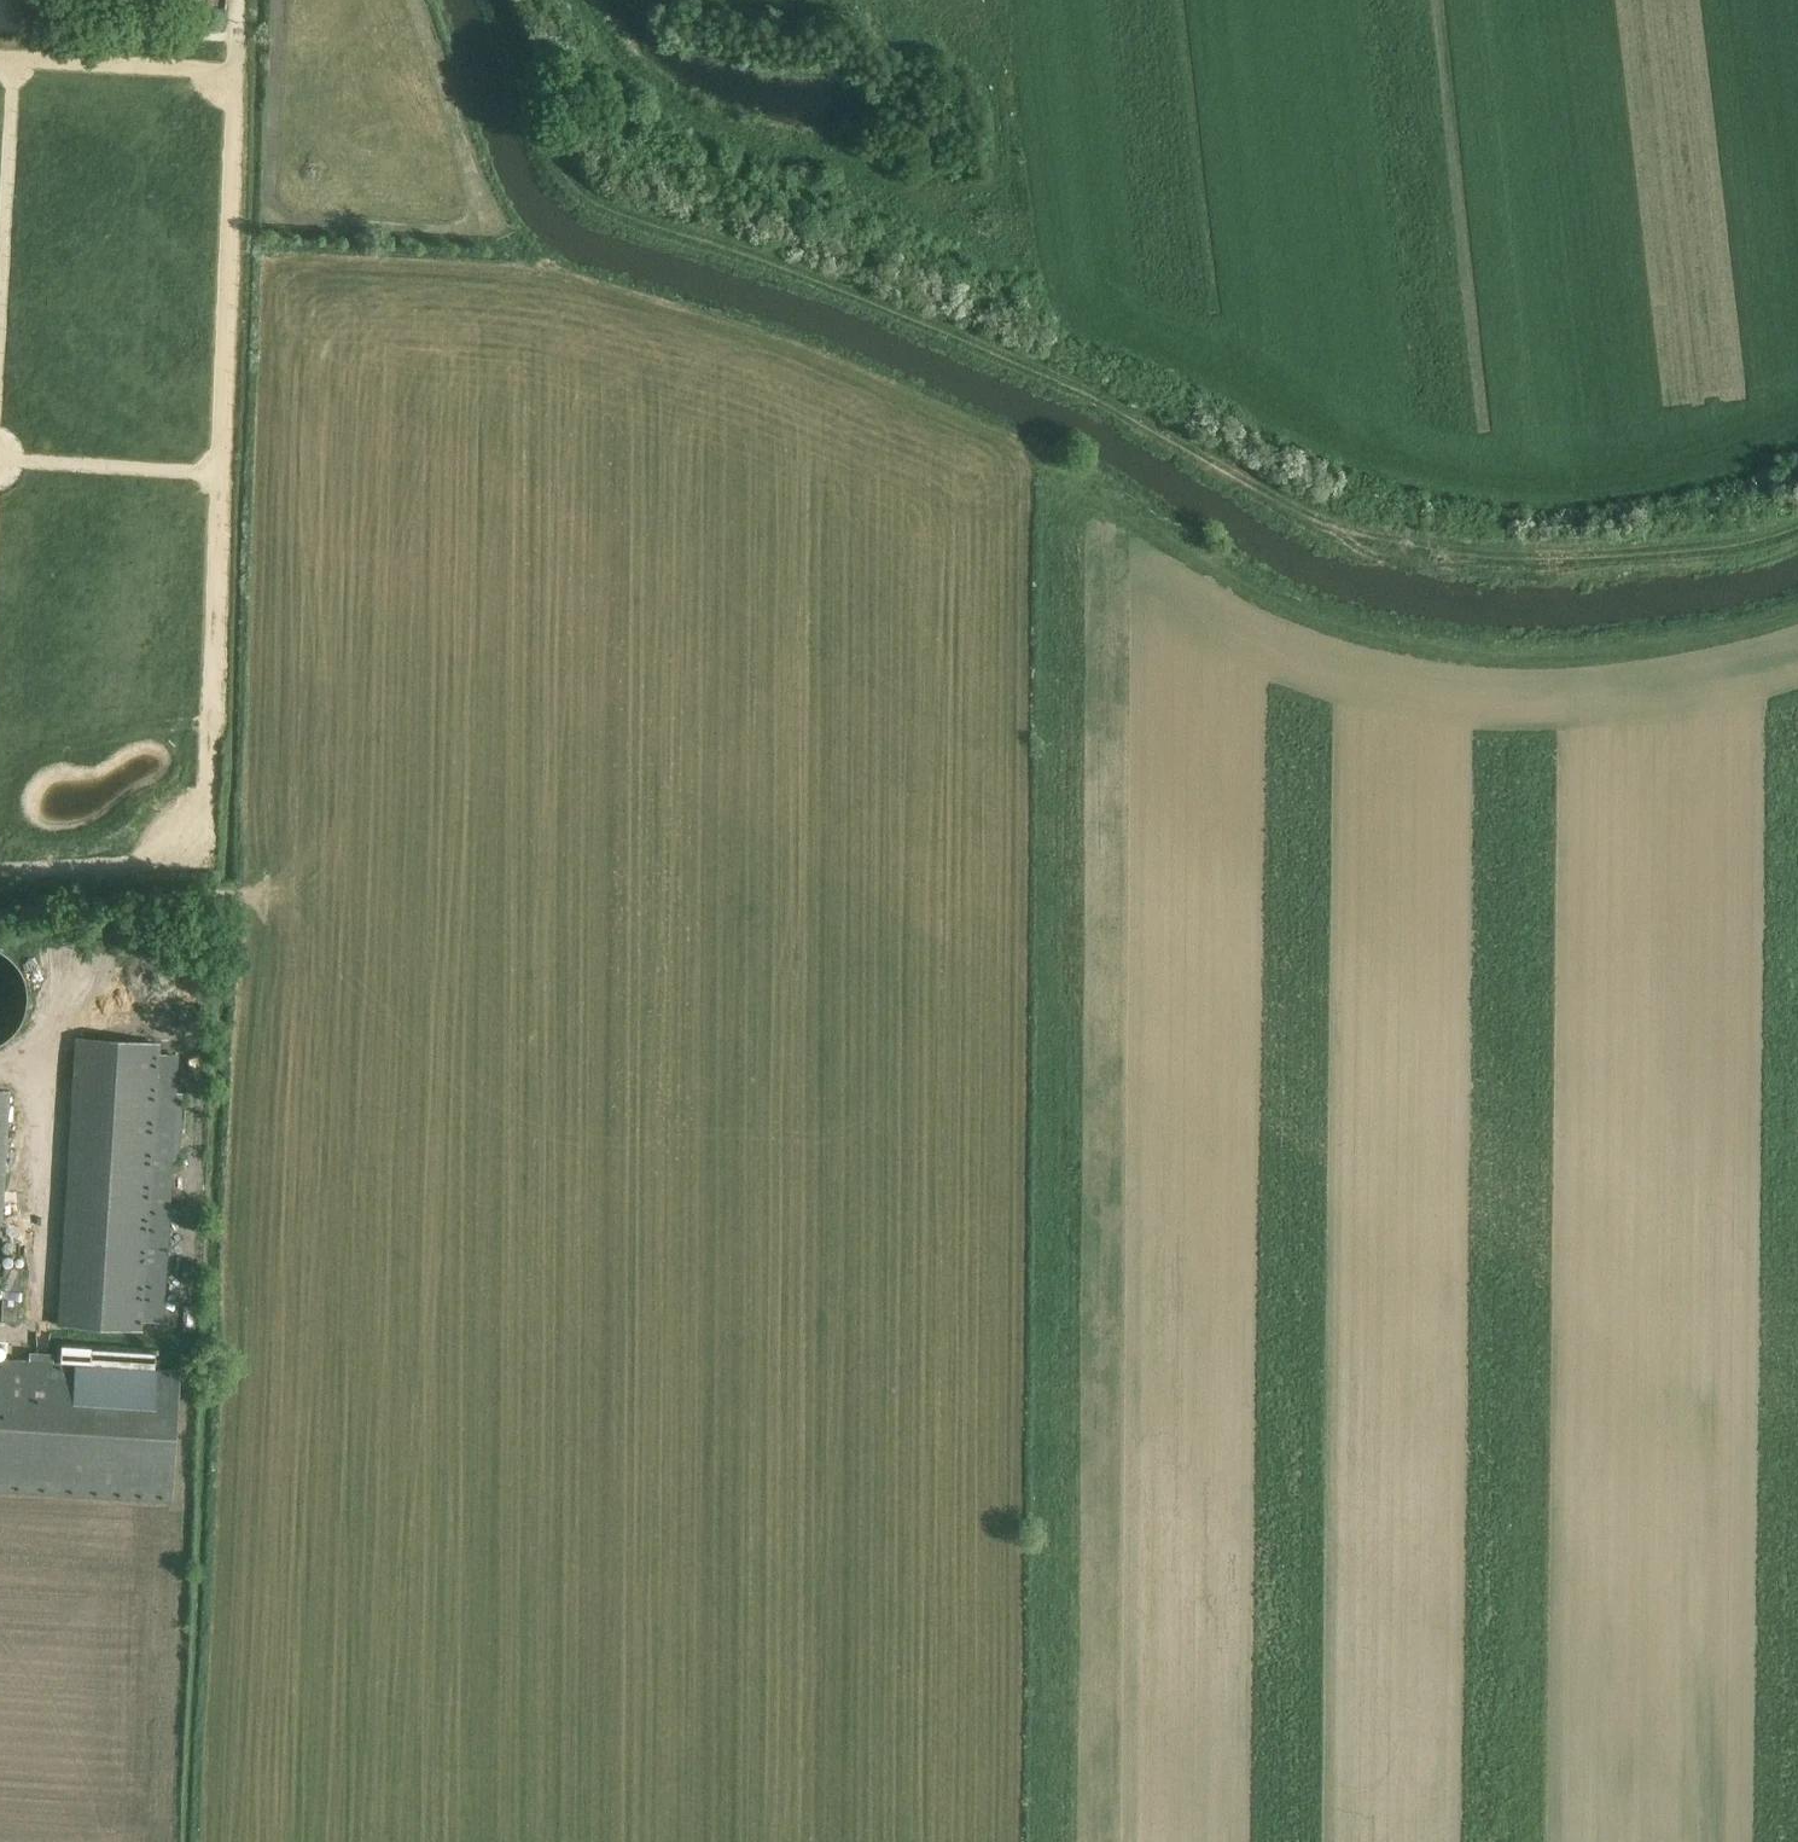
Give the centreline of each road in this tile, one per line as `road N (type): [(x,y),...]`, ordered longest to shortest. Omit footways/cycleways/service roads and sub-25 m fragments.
road 1 (track): [(0,907),(235,897)]

